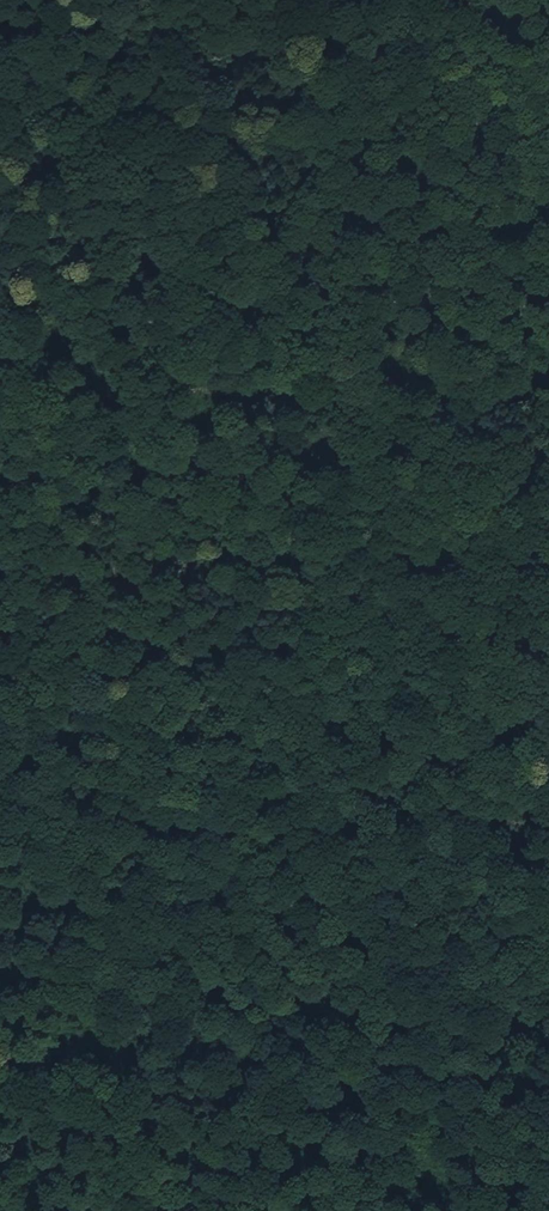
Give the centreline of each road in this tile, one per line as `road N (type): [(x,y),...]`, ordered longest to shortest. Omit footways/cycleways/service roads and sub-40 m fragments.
road 1 (track): [(548,260),(489,281),(416,342),(335,431),(263,456),(183,459),(71,446),(0,452)]
road 2 (track): [(548,1027),(0,974)]

